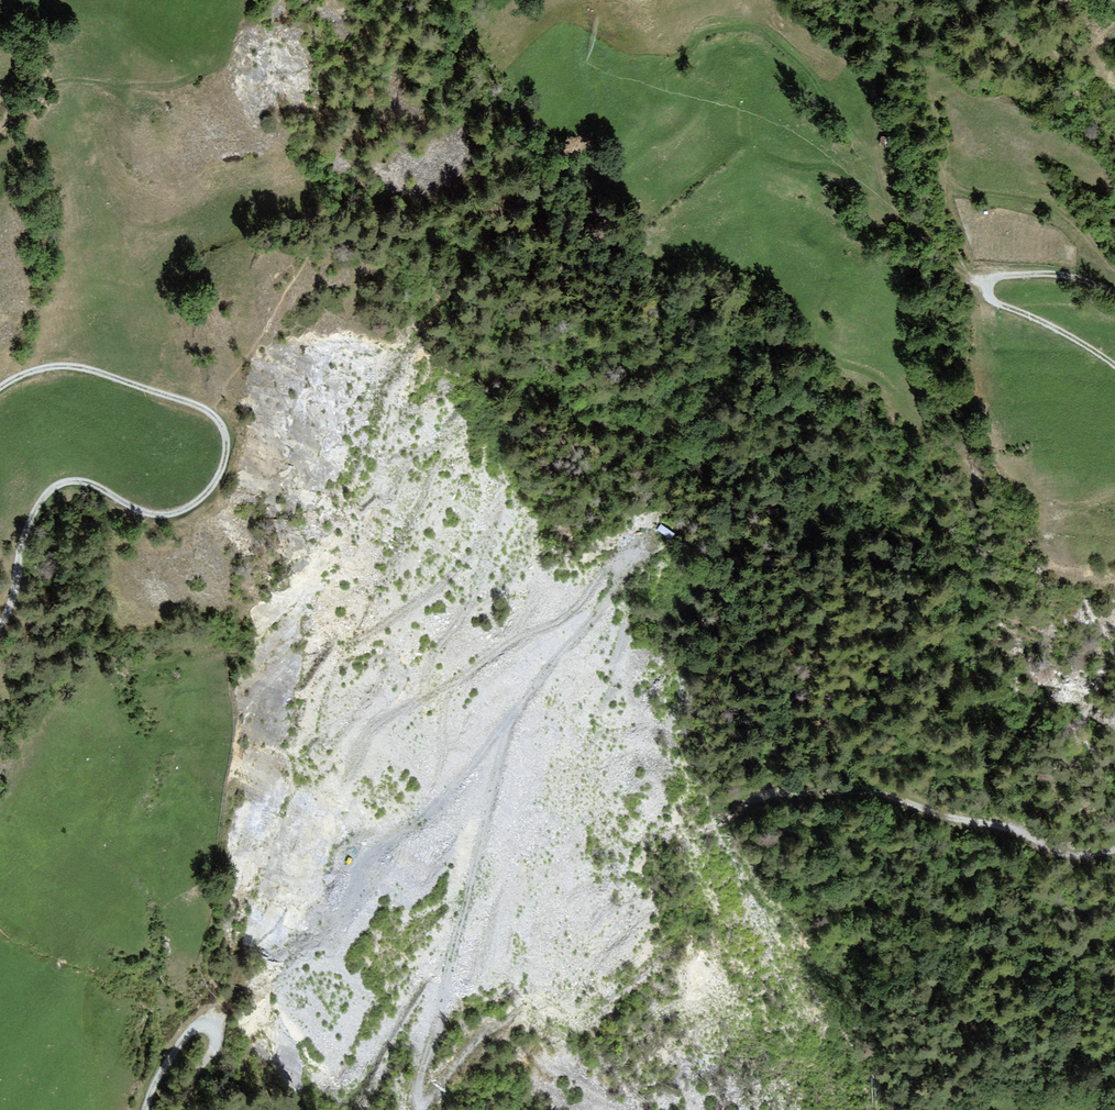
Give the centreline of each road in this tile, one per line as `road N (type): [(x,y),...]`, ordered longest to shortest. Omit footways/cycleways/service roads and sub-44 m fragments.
road 1 (track): [(626,579),(612,560),(557,620),(341,738),(296,791),(214,1034)]
road 2 (track): [(0,389),(43,368),(77,367),(214,413),(229,441),(206,493),(163,515),(83,484),(56,486),(35,509),(0,623)]
road 3 (track): [(418,1109),(423,1069),(482,948),(547,760),(598,657),(616,595),(648,545)]
road 4 (track): [(750,798),(857,791),(1004,827),(1059,853),(1114,851)]
road 5 (track): [(616,595),(566,650),(403,884)]
road 6 (track): [(997,303),(847,174),(754,152)]
road 7 (track): [(1114,365),(997,303),(985,286),(991,278),(1065,275),(1114,295)]
road 8 (track): [(483,766),(431,796),(320,975)]
road 9 (track): [(144,1109),(161,1068),(191,1028),(206,1024),(215,1047),(185,1094),(185,1109)]
road 10 (track): [(0,134),(68,81),(179,87)]
road 11 (track): [(946,185),(1070,229),(1114,269)]
road 12 (track): [(482,948),(434,971),(365,1090)]
road 13 (track): [(1114,138),(1057,65),(984,0)]

